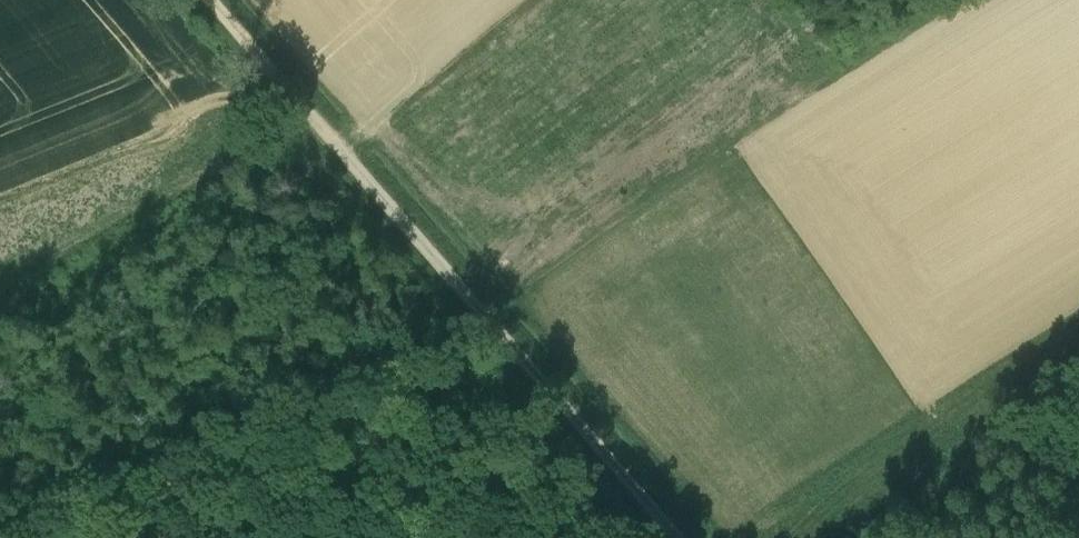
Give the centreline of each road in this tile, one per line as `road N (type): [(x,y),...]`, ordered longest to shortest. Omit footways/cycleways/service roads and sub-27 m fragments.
road 1 (track): [(212,0),(677,537)]

